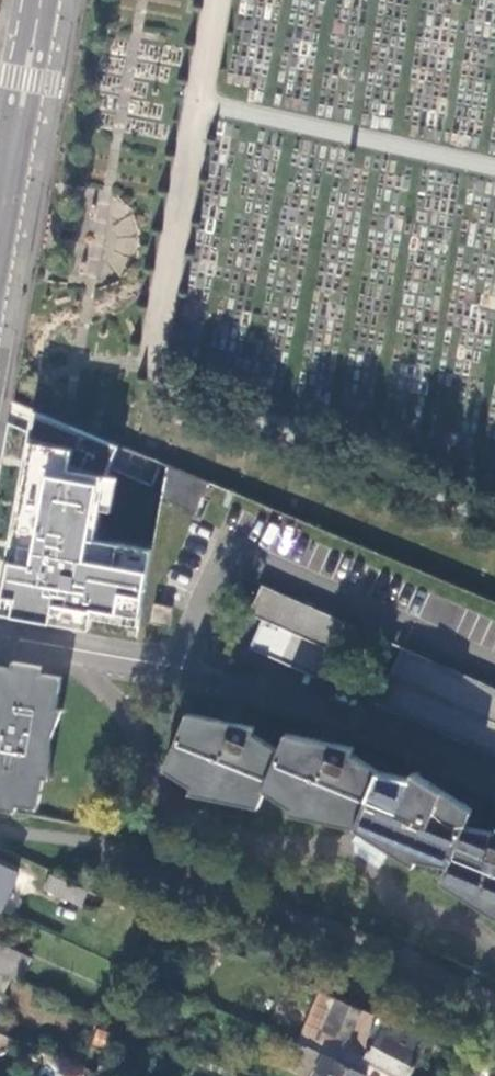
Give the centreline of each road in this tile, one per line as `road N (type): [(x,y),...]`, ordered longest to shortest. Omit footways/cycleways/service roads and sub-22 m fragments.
road 1 (secondary): [(38,0),(12,136)]

